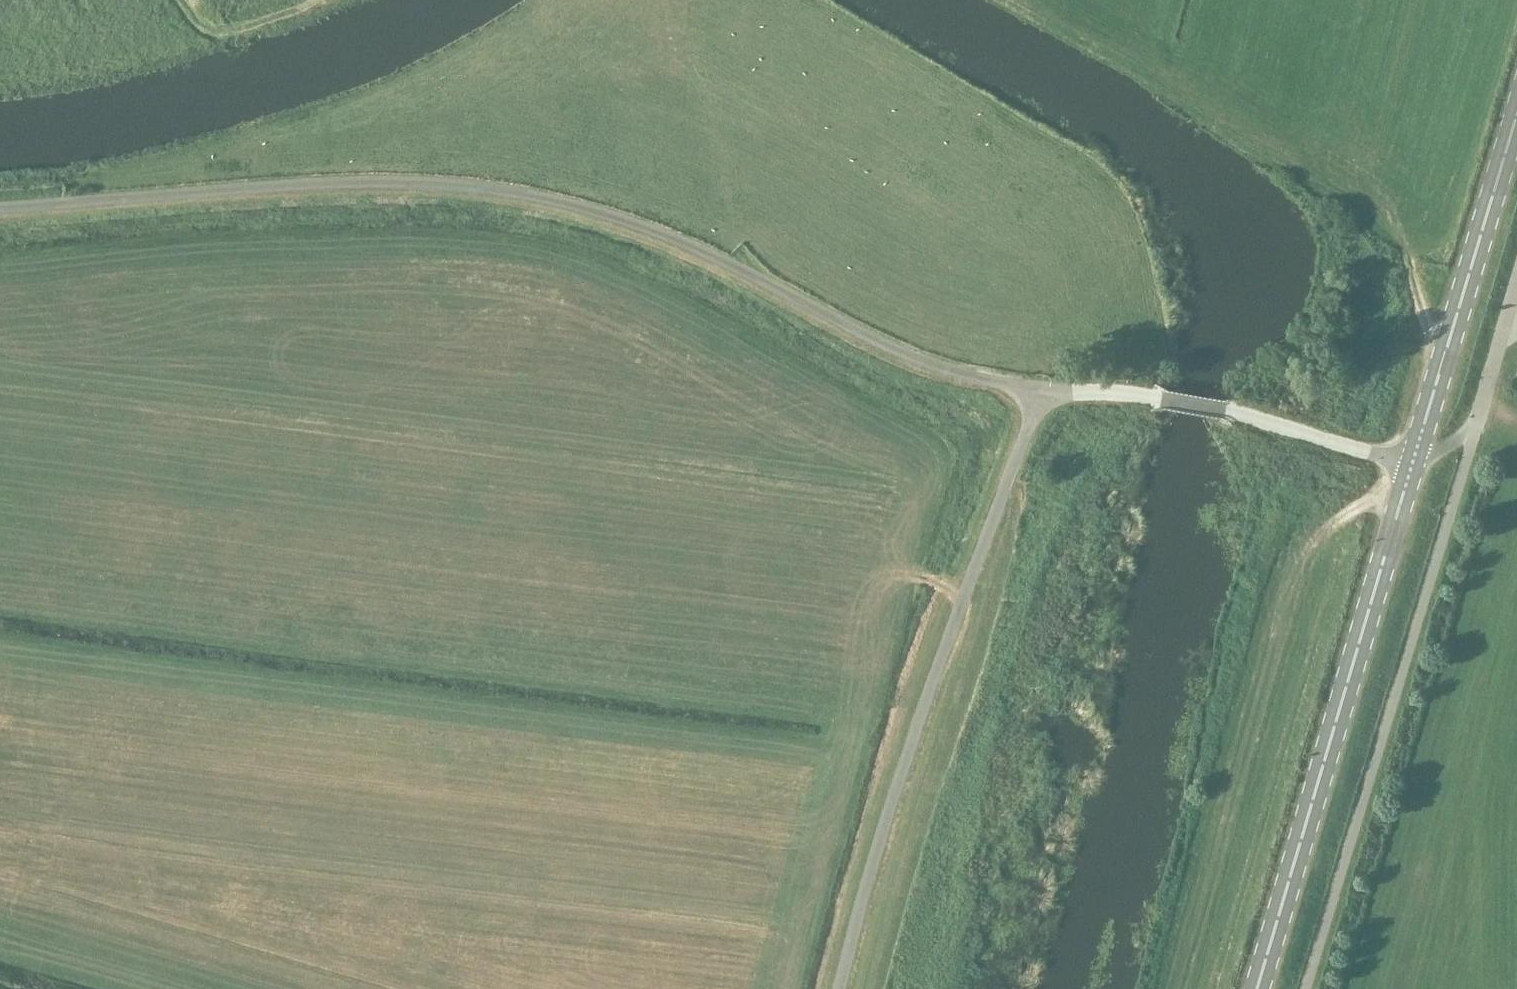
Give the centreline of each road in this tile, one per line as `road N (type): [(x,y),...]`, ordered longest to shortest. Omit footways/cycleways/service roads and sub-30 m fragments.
road 1 (unclassified): [(1040,390),(938,368),(639,224),(491,188),(329,183),(0,208)]
road 2 (unclassified): [(837,988),(886,809),(1040,390)]
road 3 (unclassified): [(1305,988),(1474,428)]
road 4 (primary): [(1257,988),(1412,465)]
road 5 (primary): [(1412,465),(1516,114)]
road 6 (unclassified): [(1412,465),(1160,399)]
road 7 (unclassified): [(1474,428),(1516,281)]
road 8 (unclassified): [(1040,390),(1160,399)]

